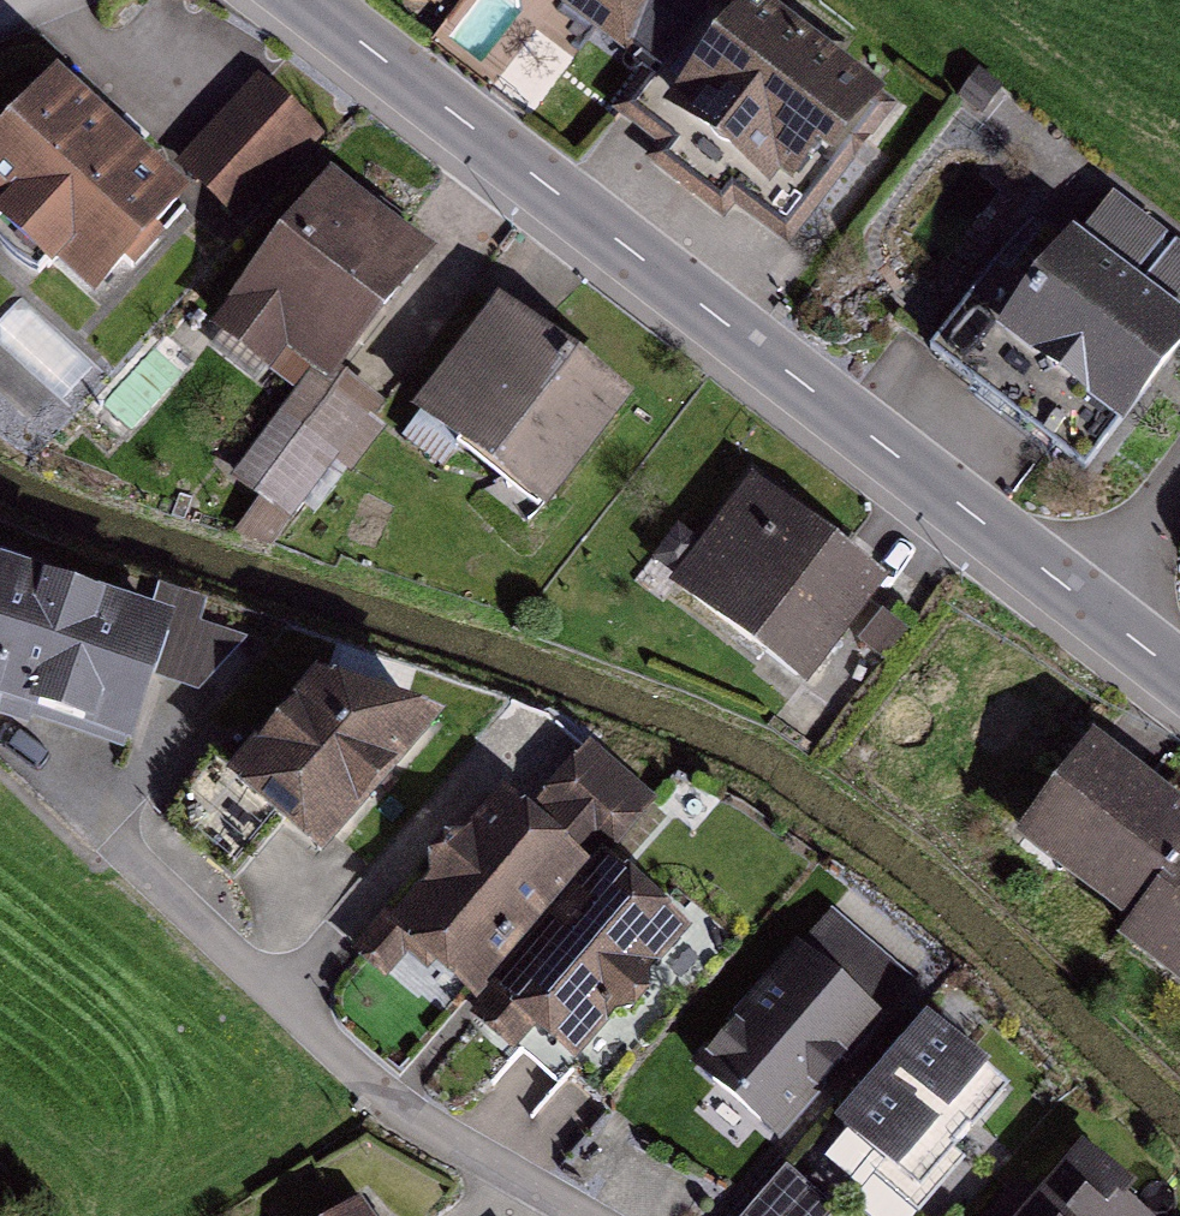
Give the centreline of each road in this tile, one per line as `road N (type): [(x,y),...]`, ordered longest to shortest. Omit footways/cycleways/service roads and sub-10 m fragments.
road 1 (tertiary): [(1179,677),(307,0)]
road 2 (residential): [(586,1215),(391,1099),(131,857)]

